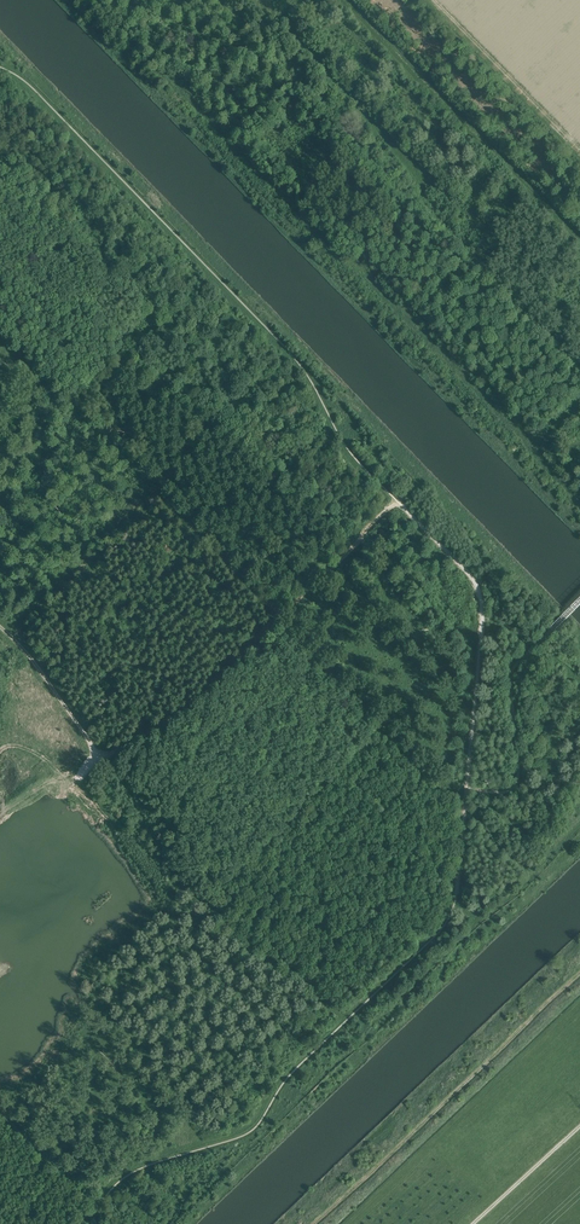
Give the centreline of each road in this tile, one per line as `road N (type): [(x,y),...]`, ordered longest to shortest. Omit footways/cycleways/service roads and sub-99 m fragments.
road 1 (track): [(314,1223),(579,973)]
road 2 (track): [(343,0),(579,242)]
road 3 (track): [(71,783),(95,753),(25,653)]
road 4 (track): [(579,1125),(472,1223)]
road 5 (track): [(71,783),(158,889)]
road 6 (track): [(0,1111),(90,1206)]

